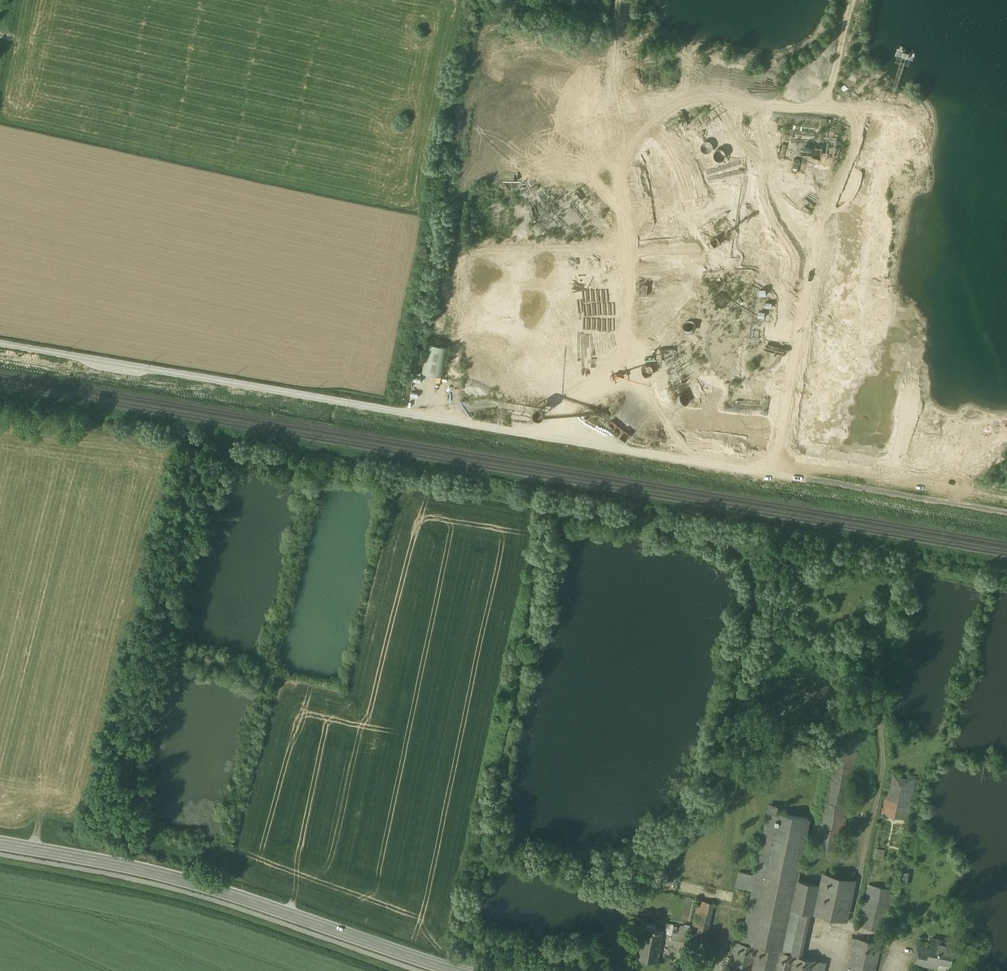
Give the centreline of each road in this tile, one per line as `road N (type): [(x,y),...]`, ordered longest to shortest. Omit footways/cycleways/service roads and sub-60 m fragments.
road 1 (secondary): [(459,970),(212,888),(0,843)]

